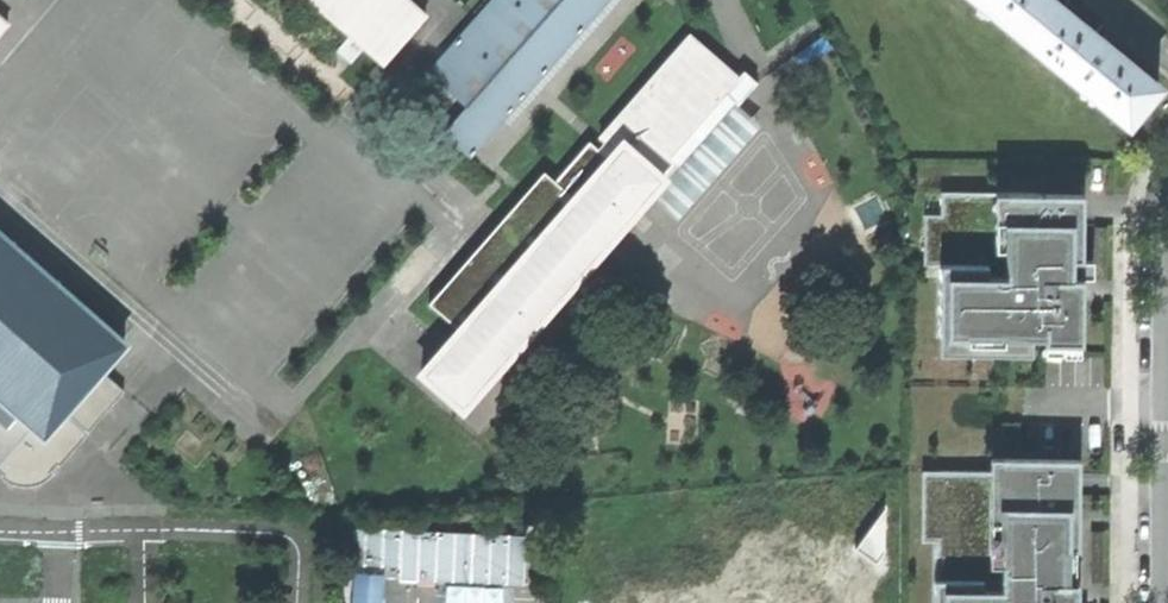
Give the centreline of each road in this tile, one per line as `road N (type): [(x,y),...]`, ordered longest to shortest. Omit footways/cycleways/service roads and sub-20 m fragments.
road 1 (residential): [(1164,602),(1160,255),(1167,212)]

